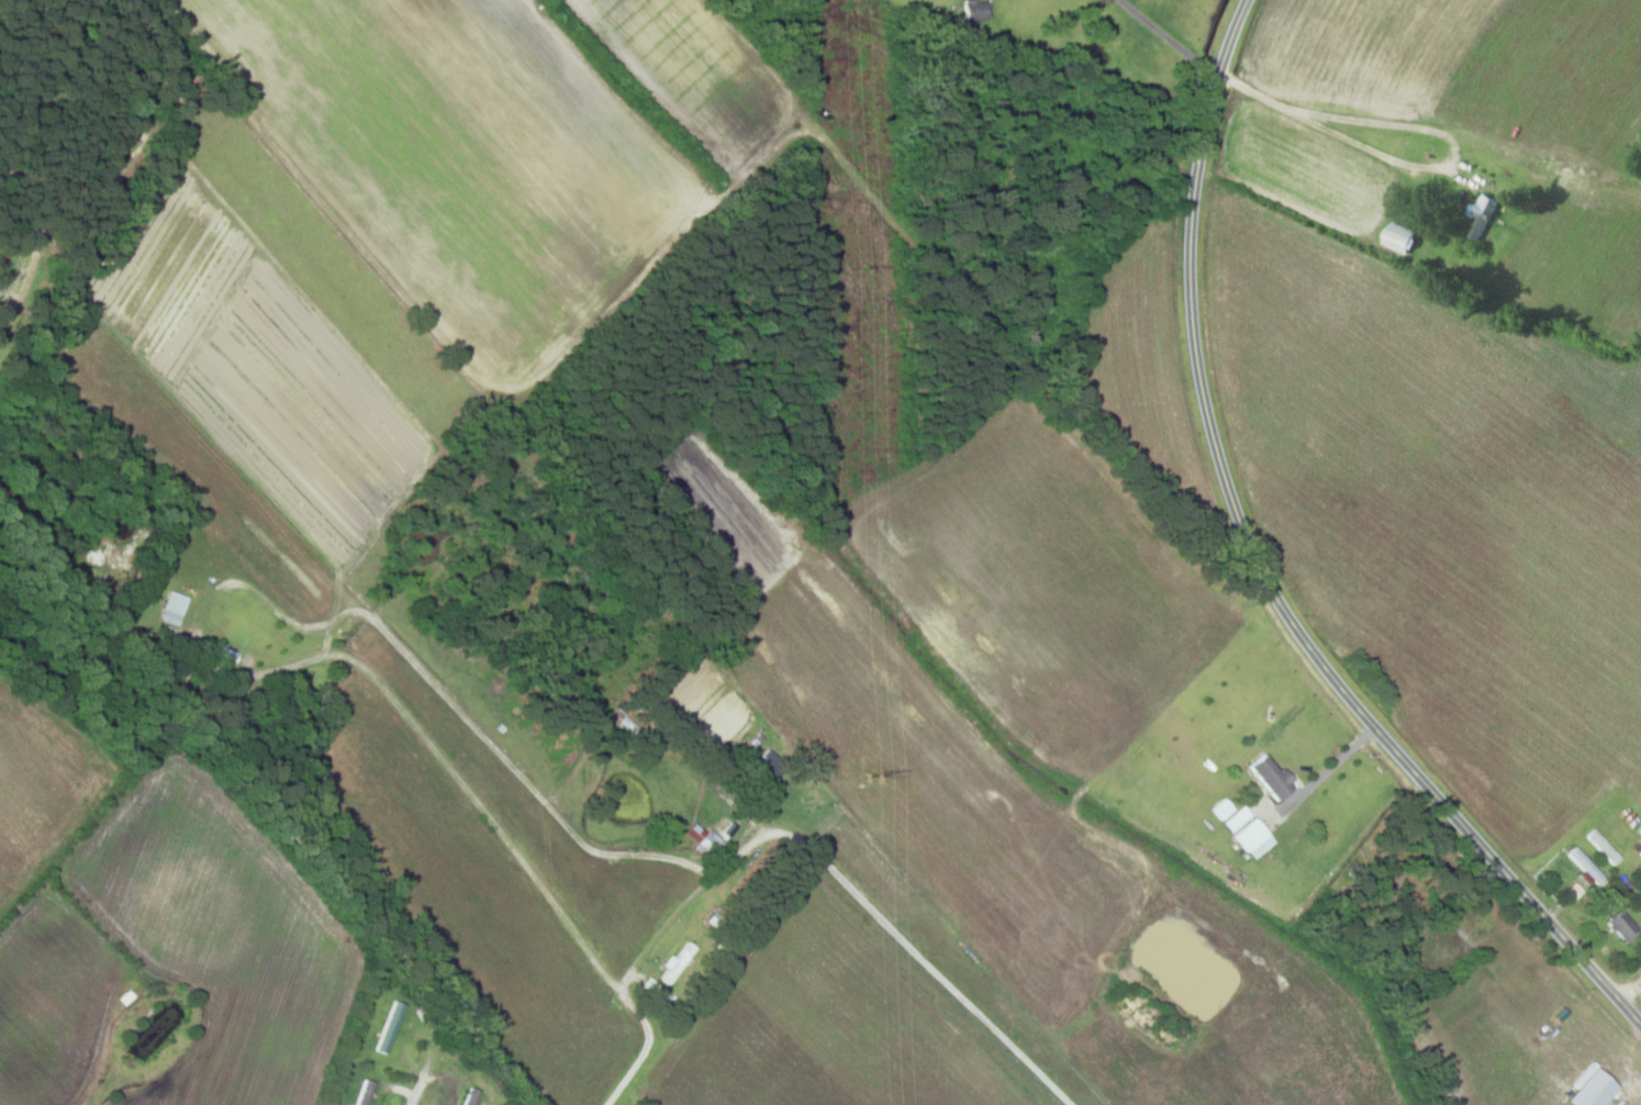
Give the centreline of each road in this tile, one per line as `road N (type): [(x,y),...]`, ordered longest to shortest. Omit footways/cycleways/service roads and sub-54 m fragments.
road 1 (residential): [(1640,1022),(1329,672),(1263,573),(1238,514),(1206,408),(1191,283),(1208,115),(1248,0)]
road 2 (residential): [(1060,1104),(862,892),(735,941),(666,998)]

